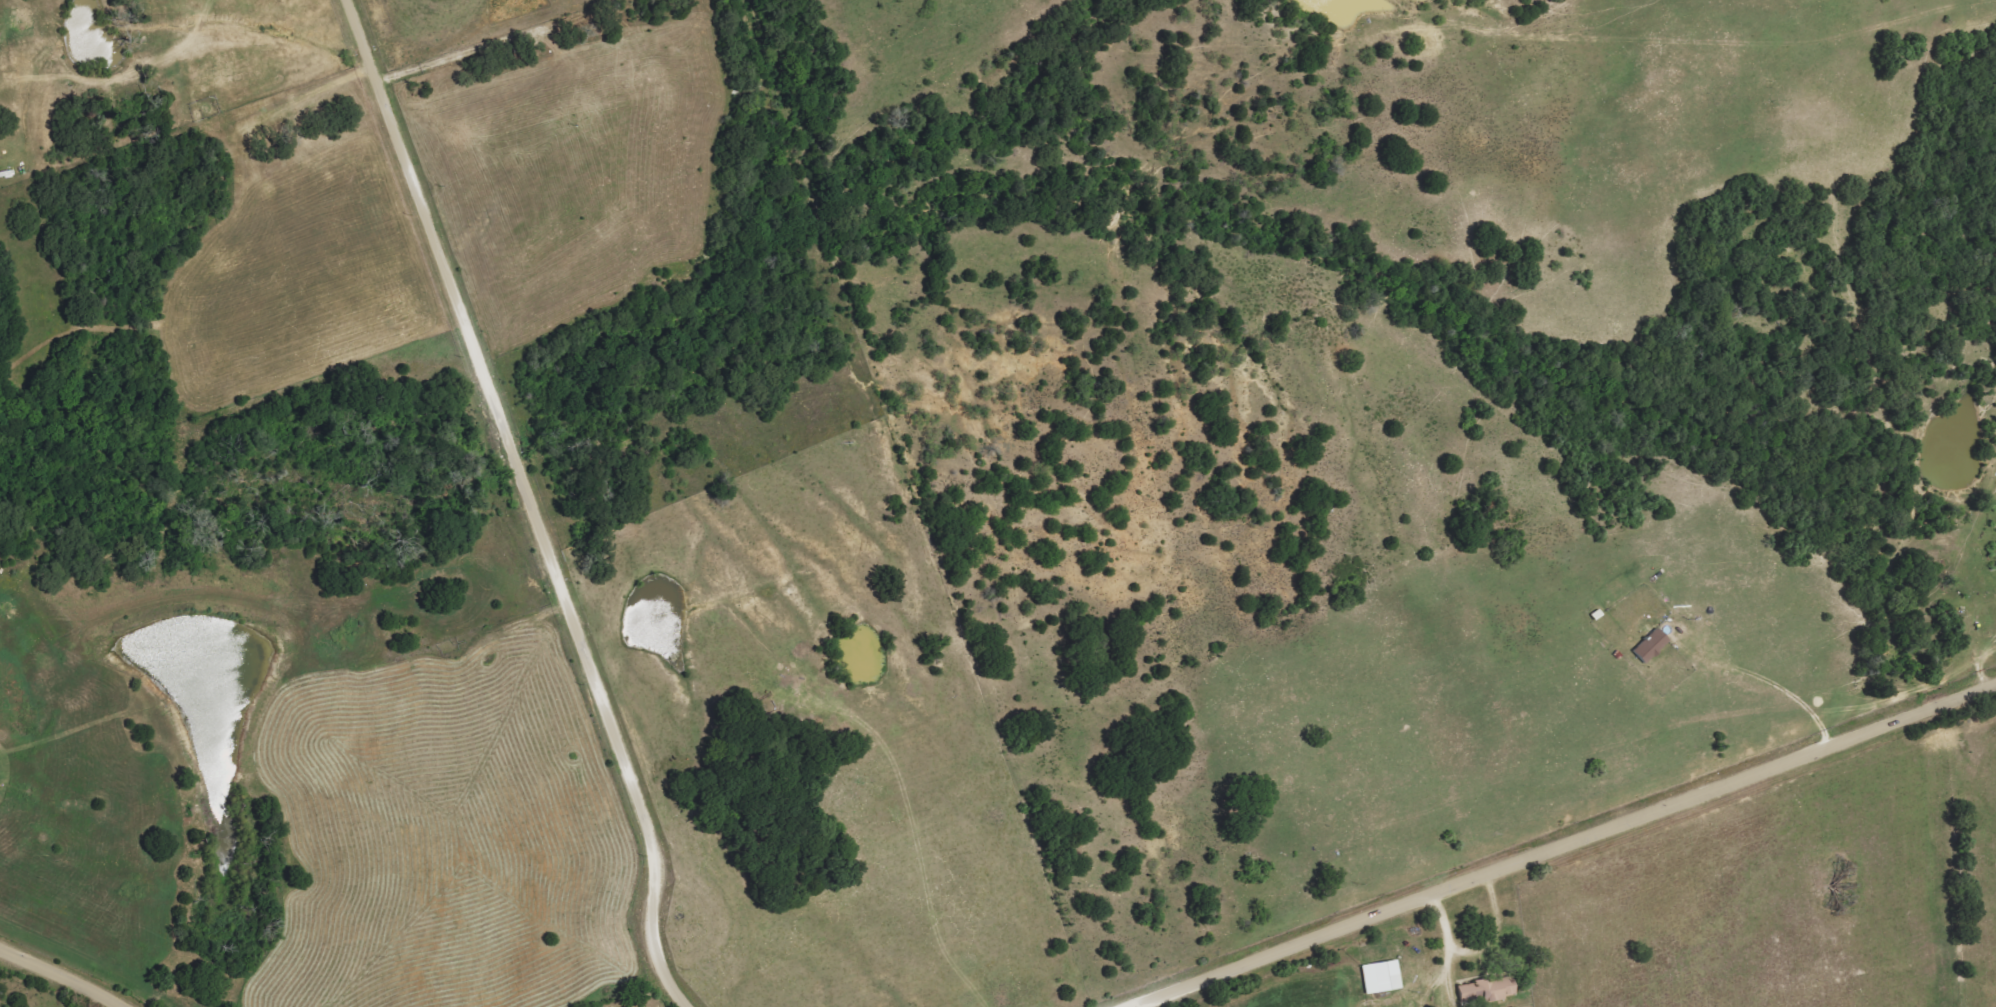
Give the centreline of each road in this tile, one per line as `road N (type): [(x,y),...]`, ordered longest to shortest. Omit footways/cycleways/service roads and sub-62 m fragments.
road 1 (residential): [(684,1006),(653,970),(647,929),(655,861),(345,0)]
road 2 (residential): [(1134,1006),(1995,675)]
road 3 (residential): [(118,1006),(0,951)]

